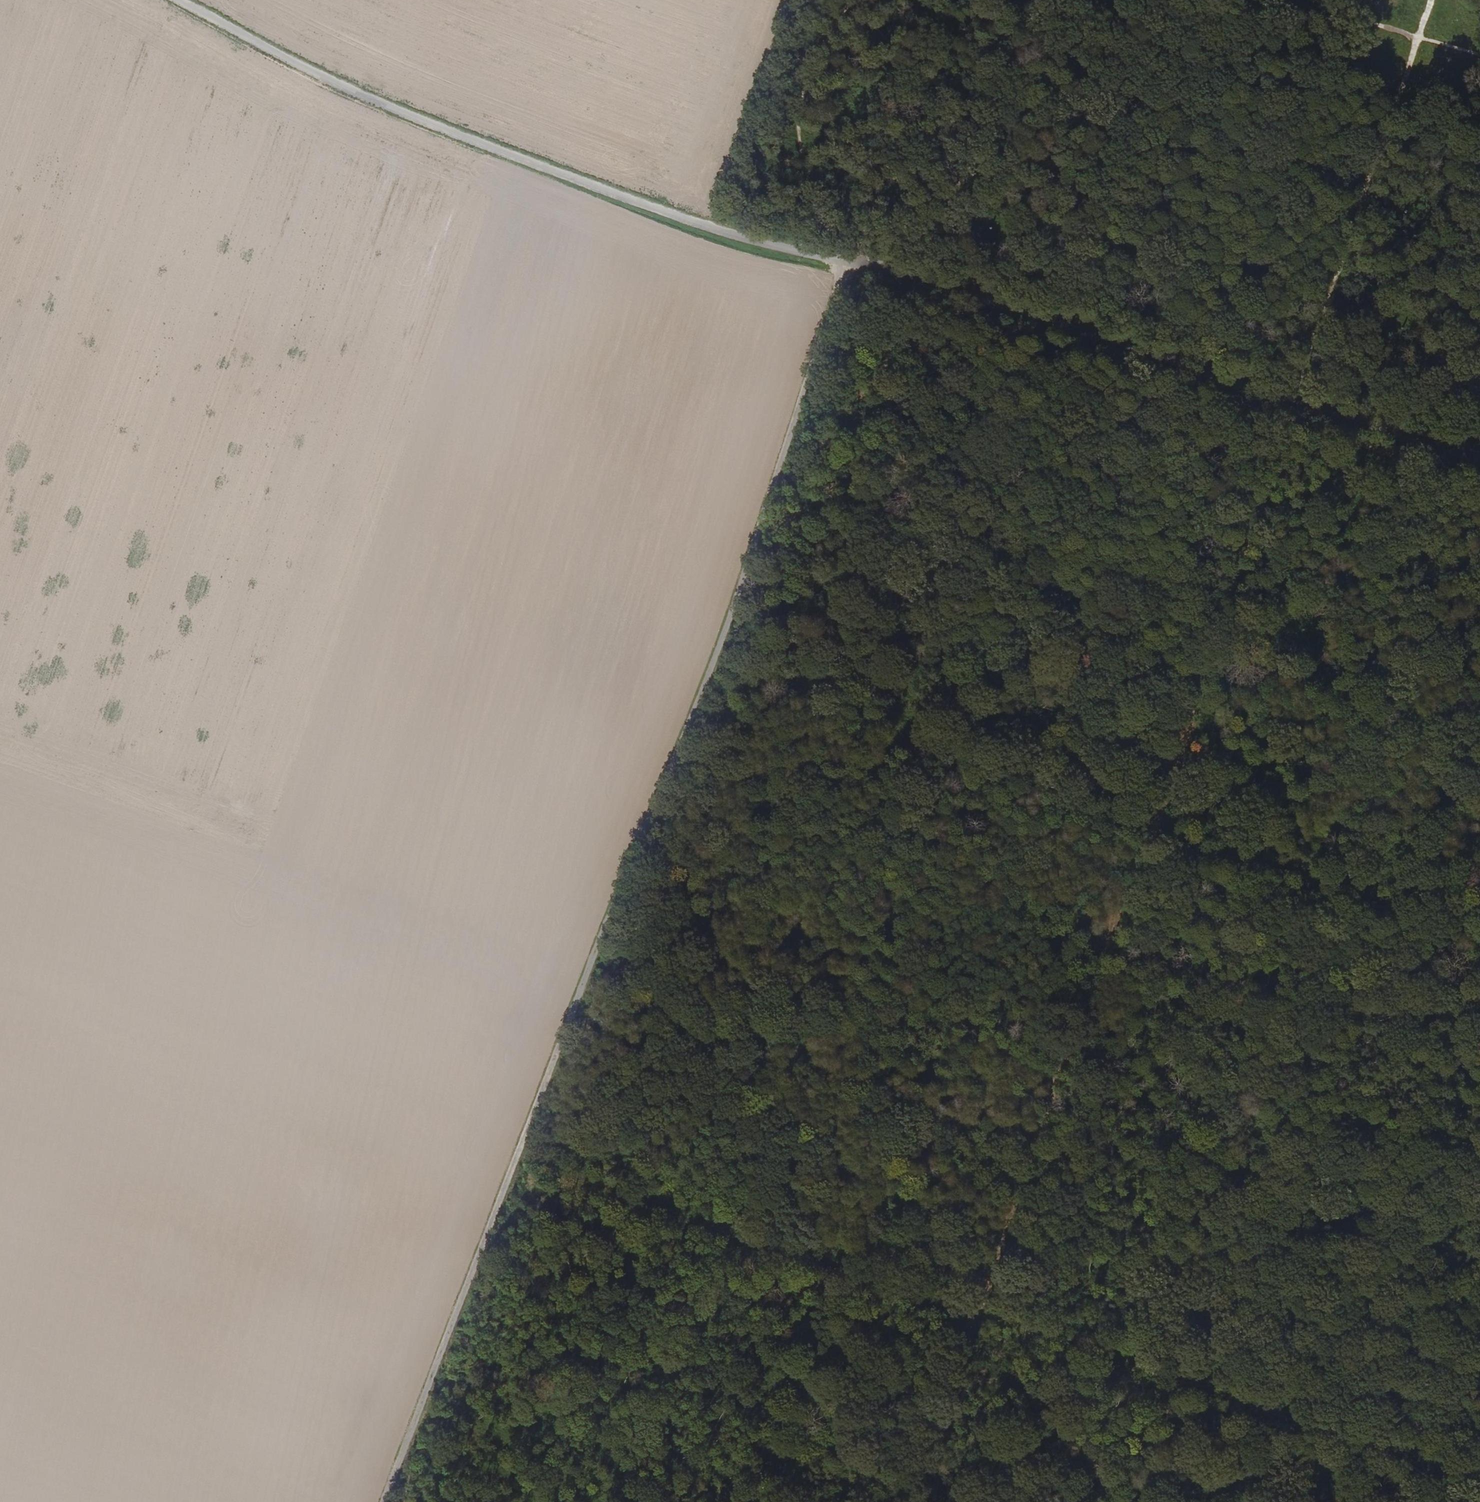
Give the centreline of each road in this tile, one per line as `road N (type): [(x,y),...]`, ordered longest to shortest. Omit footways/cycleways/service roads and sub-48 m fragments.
road 1 (unclassified): [(179,0),(437,127),(709,226),(899,272),(1479,463)]
road 2 (track): [(860,262),(815,400),(385,1501)]

